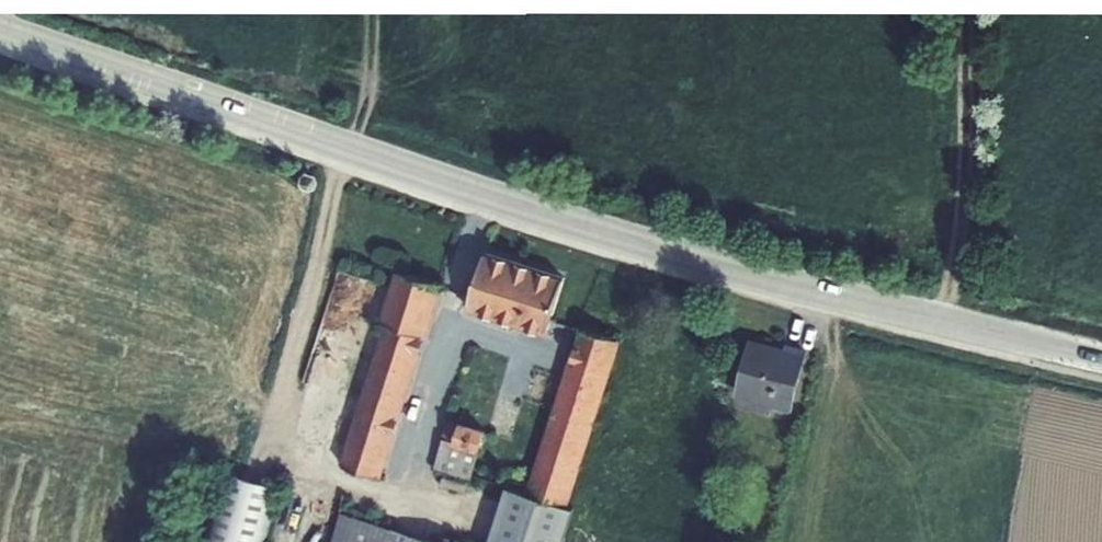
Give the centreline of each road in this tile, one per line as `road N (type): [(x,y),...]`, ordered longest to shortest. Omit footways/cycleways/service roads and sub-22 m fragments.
road 1 (tertiary): [(0,30),(598,229),(1101,360)]
road 2 (track): [(964,0),(966,199),(936,323)]

